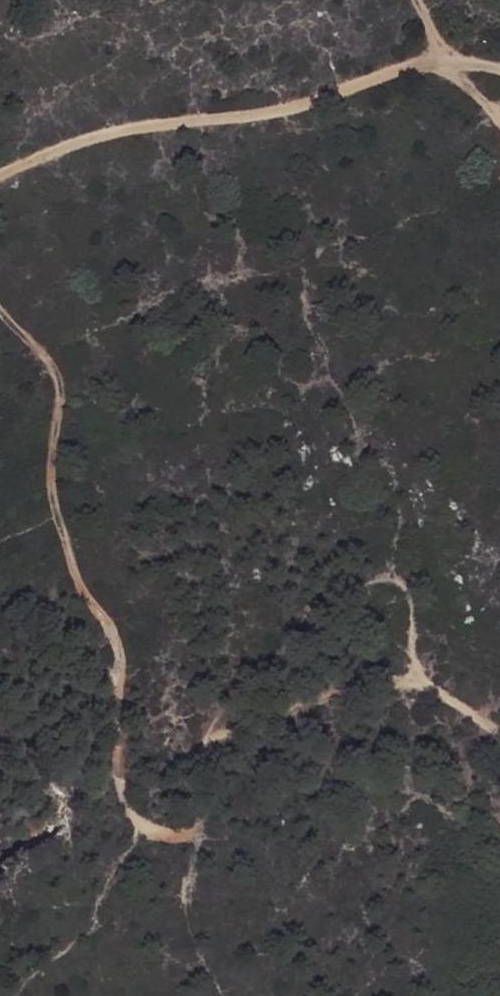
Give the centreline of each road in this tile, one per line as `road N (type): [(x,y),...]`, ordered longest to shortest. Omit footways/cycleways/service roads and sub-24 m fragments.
road 1 (track): [(0,306),(58,380),(49,495),(83,588),(108,623),(119,668),(118,770),(137,824),(184,832),(212,812),(226,765),(307,704),(363,679),(413,678),(499,728)]
road 2 (track): [(497,122),(433,63),(298,105),(92,134),(0,173)]
road 3 (track): [(499,72),(433,63),(426,32),(407,0)]

